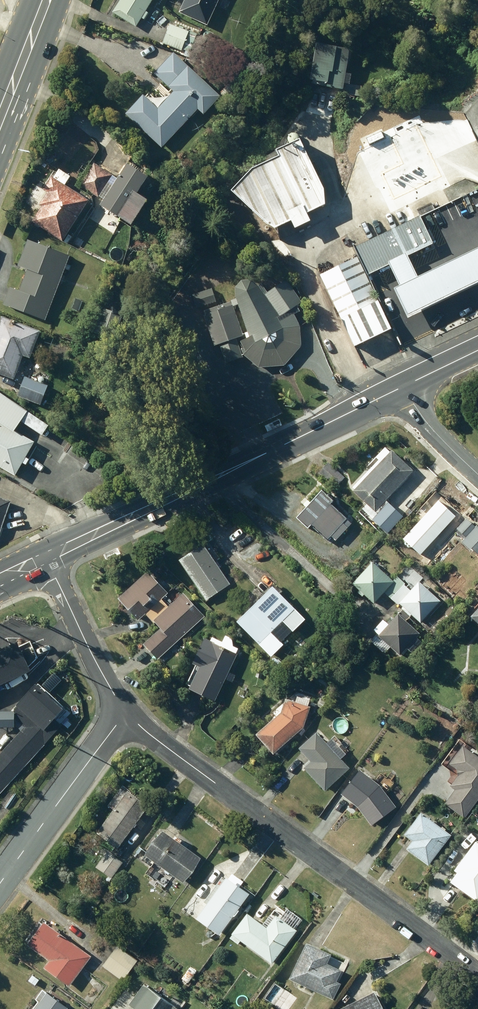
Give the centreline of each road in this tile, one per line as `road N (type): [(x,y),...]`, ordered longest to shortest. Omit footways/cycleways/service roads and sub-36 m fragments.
road 1 (residential): [(127,712),(477,974)]
road 2 (secondary): [(400,388),(48,556)]
road 3 (residential): [(127,712),(0,884)]
road 4 (residential): [(48,556),(127,712)]
road 5 (primary): [(46,0),(0,118)]

